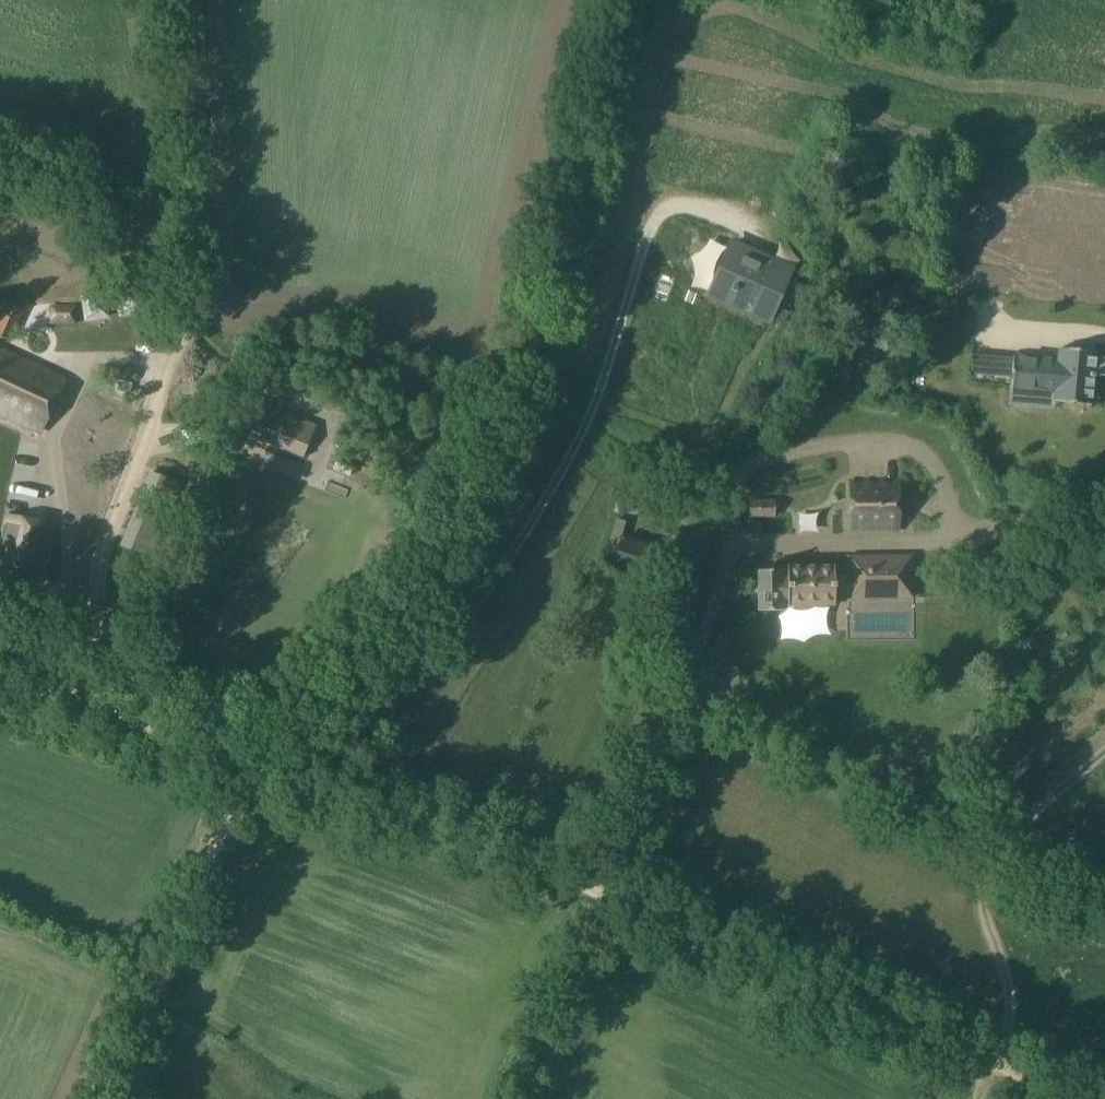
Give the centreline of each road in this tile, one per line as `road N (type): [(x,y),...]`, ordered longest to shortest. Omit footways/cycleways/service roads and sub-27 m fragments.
road 1 (track): [(1100,1098),(254,767)]
road 2 (track): [(1007,1061),(1015,1018),(980,871),(1002,835),(1104,750)]
road 3 (track): [(102,1098),(254,767)]
road 4 (track): [(64,697),(69,571),(54,444),(78,383)]
road 5 (track): [(254,767),(0,672)]

